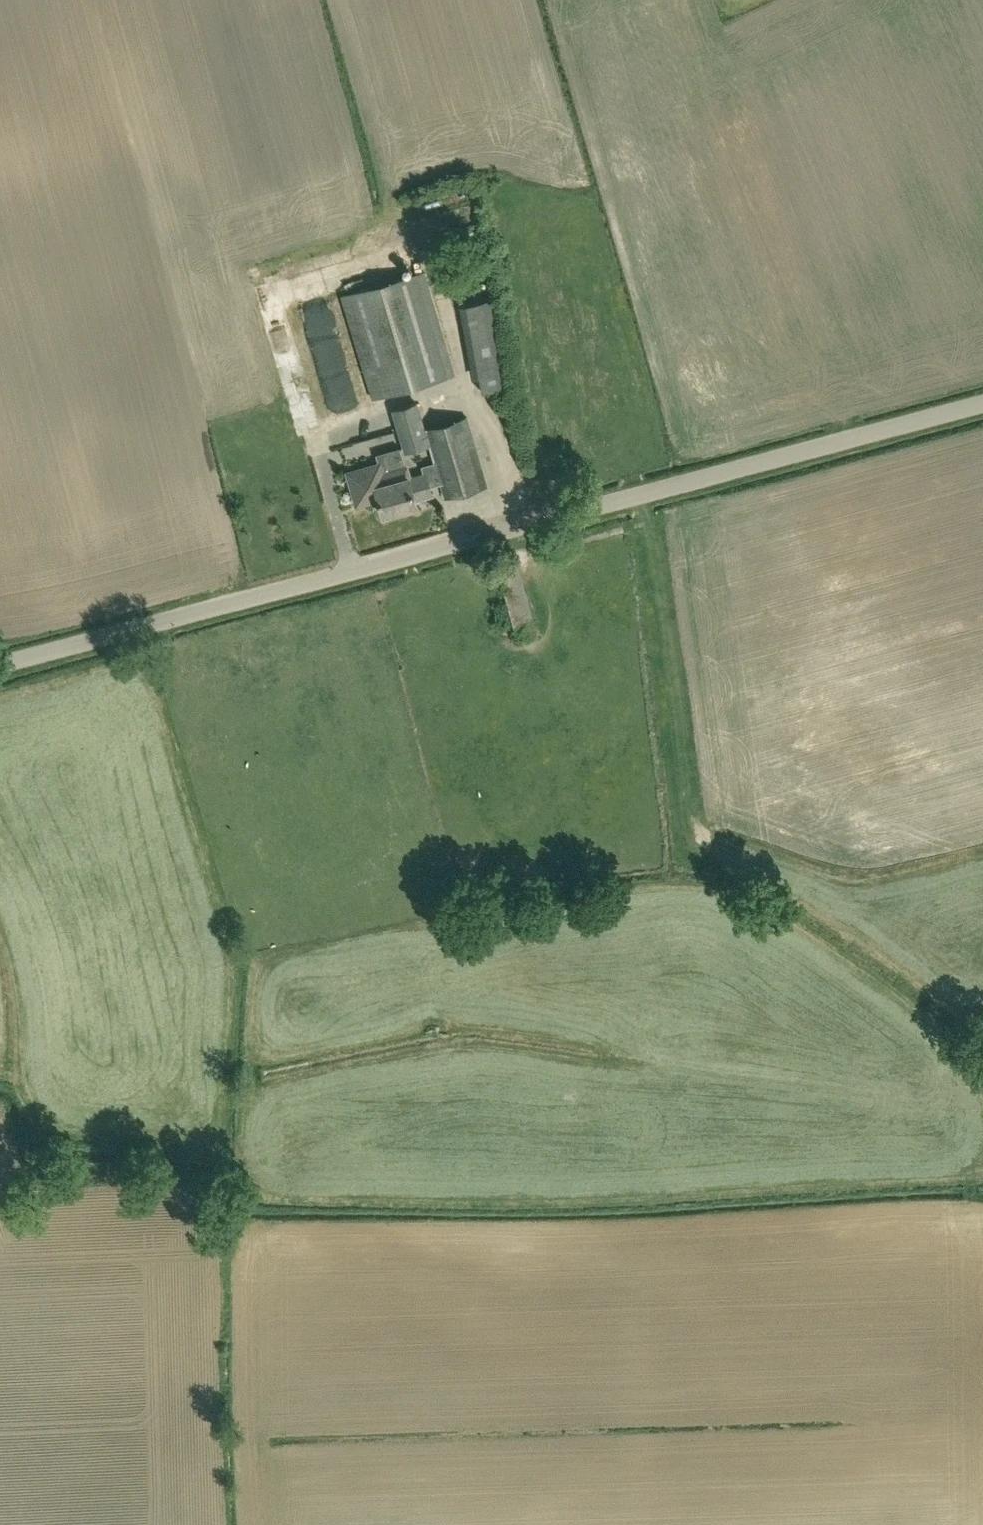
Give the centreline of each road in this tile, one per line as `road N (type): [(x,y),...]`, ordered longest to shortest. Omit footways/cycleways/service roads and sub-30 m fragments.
road 1 (unclassified): [(0,664),(982,405)]

